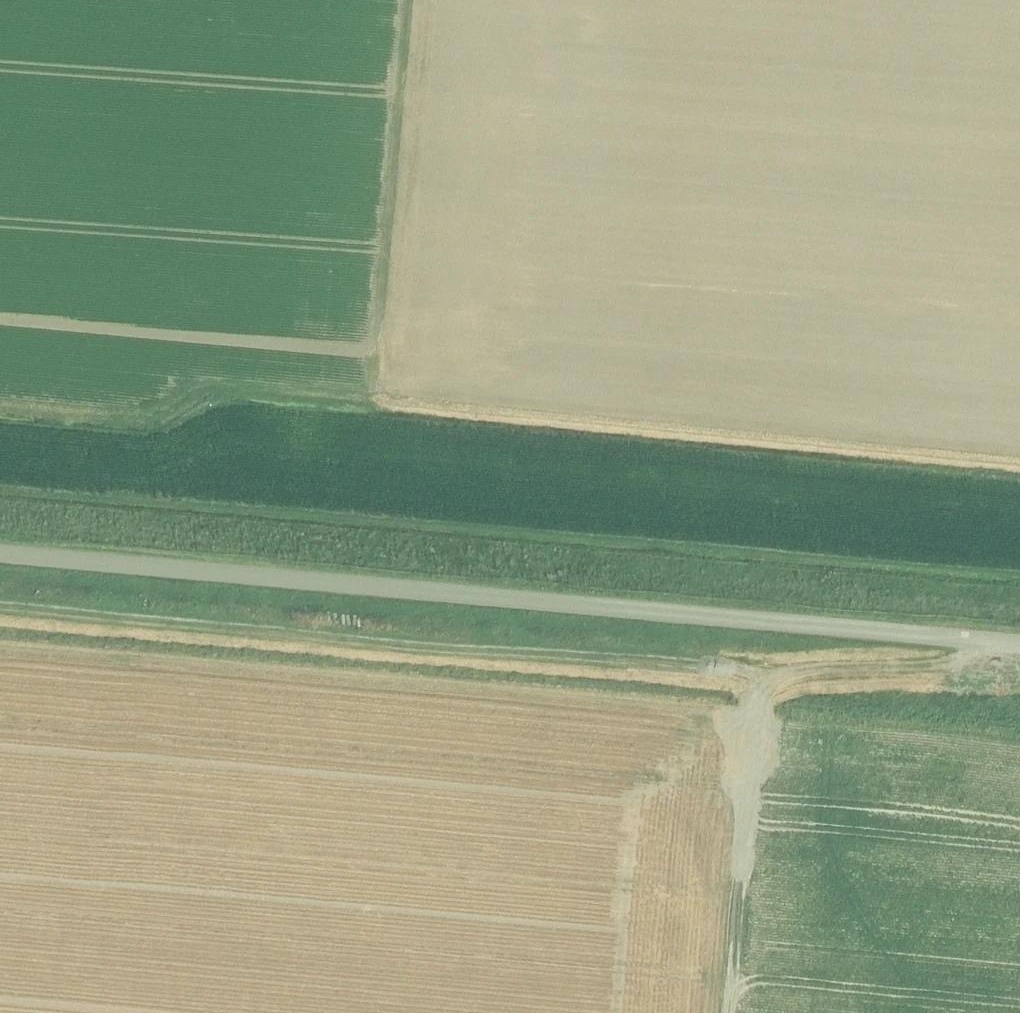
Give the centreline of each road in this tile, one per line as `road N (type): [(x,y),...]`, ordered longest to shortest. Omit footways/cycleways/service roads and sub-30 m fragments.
road 1 (unclassified): [(1019,645),(0,562)]

